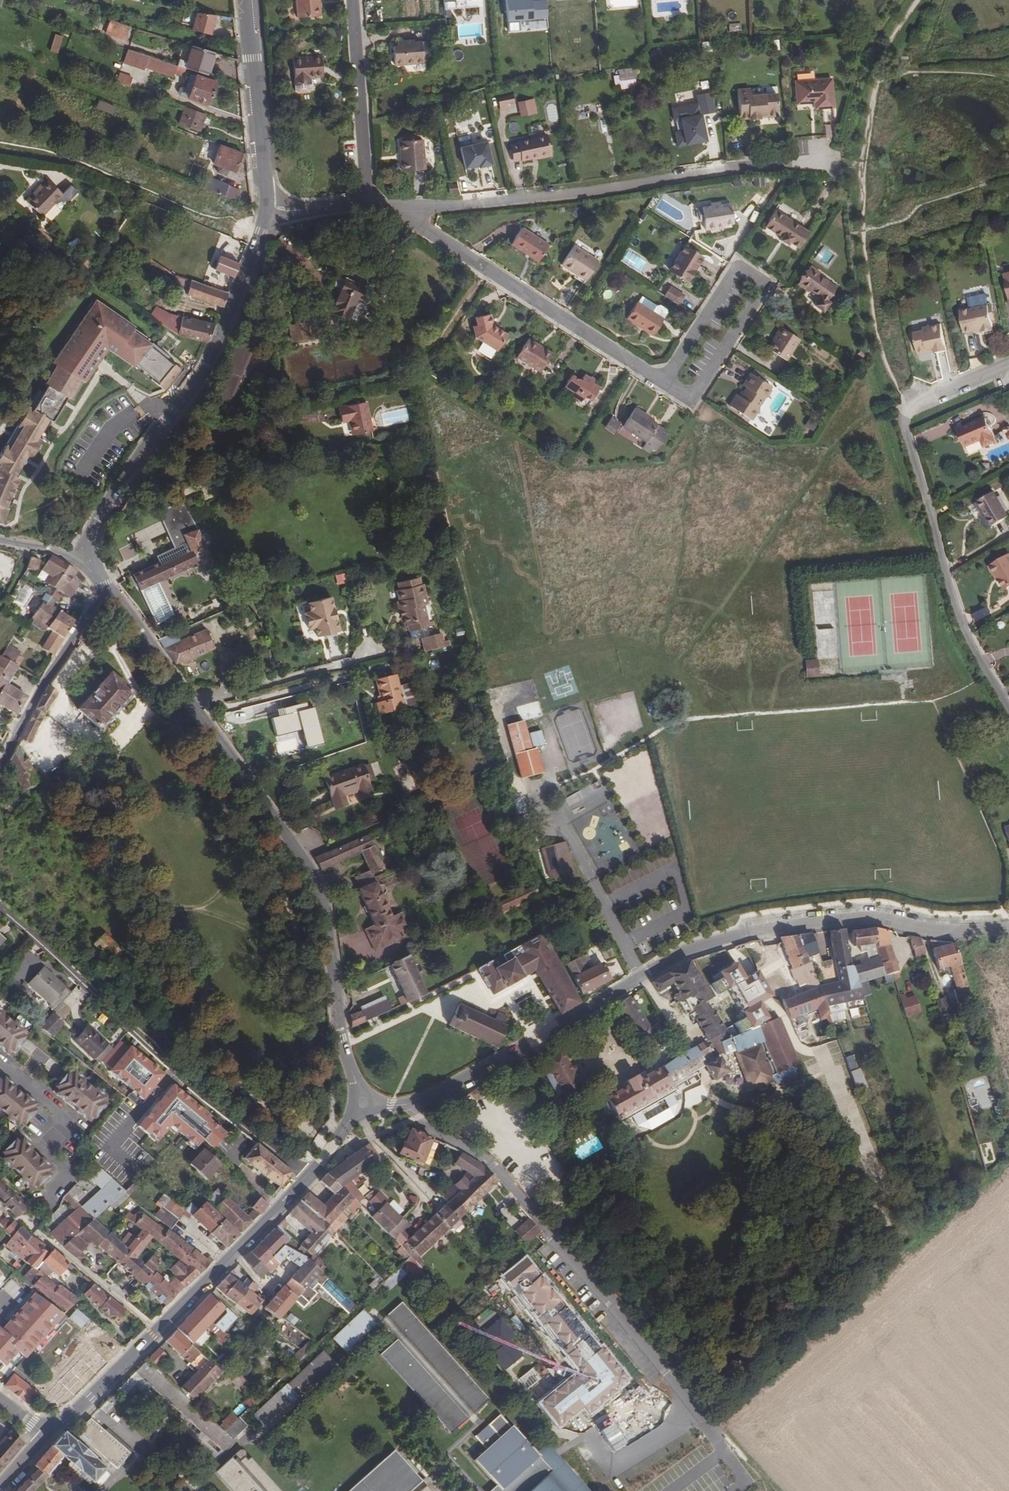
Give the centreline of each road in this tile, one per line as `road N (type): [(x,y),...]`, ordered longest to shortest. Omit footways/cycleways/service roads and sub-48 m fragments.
road 1 (unclassified): [(412,1104),(678,954),(720,940),(871,918),(934,930),(1008,928)]
road 2 (tertiary): [(360,1092),(341,1039),(319,887),(107,588)]
road 3 (residential): [(1008,361),(915,404),(905,416),(953,598),(1008,709)]
road 4 (residential): [(699,1411),(506,1180),(412,1104)]
road 5 (residential): [(407,210),(823,162)]
road 6 (residential): [(0,909),(306,1178)]
road 7 (tertiary): [(82,560),(98,519),(207,364),(268,206)]
road 8 (tertiary): [(44,1435),(90,1398),(306,1178)]
road 9 (residential): [(407,210),(422,228),(660,379)]
road 10 (residential): [(0,768),(42,685),(107,588)]
road 11 (tertiary): [(268,206),(250,0)]
road 12 (residential): [(660,379),(689,396),(766,284),(737,268)]
road 13 (residential): [(367,200),(351,0)]
road 14 (residential): [(737,268),(660,379)]
road 15 (unclassified): [(699,1411),(611,1466),(594,1442)]

